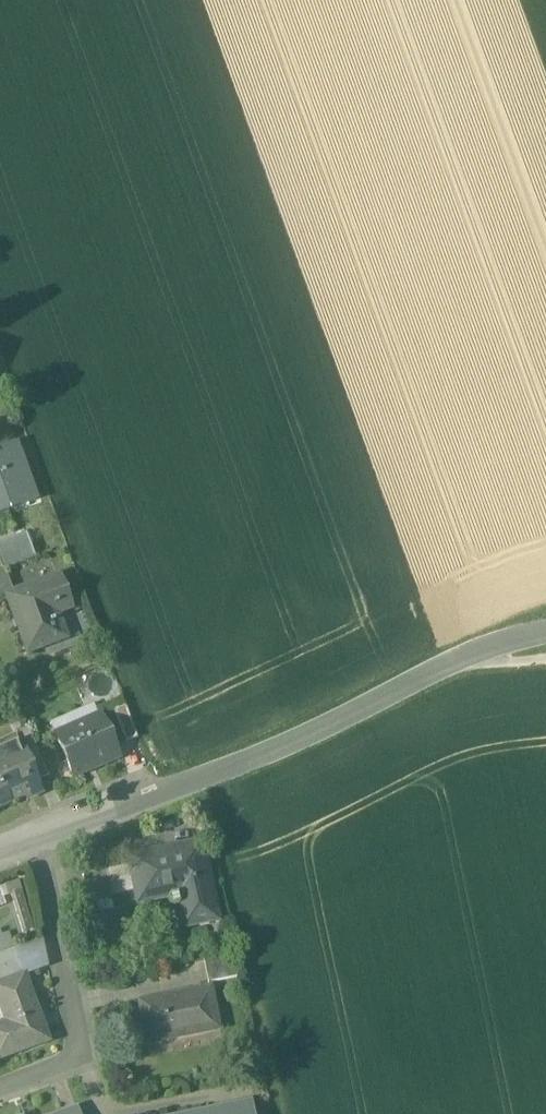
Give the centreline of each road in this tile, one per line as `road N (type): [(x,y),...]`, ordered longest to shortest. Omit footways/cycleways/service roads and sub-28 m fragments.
road 1 (unclassified): [(545,632),(460,659),(288,746),(164,793)]
road 2 (residential): [(0,1089),(81,1060),(83,1036),(43,838)]
road 3 (residential): [(164,793),(43,838)]

